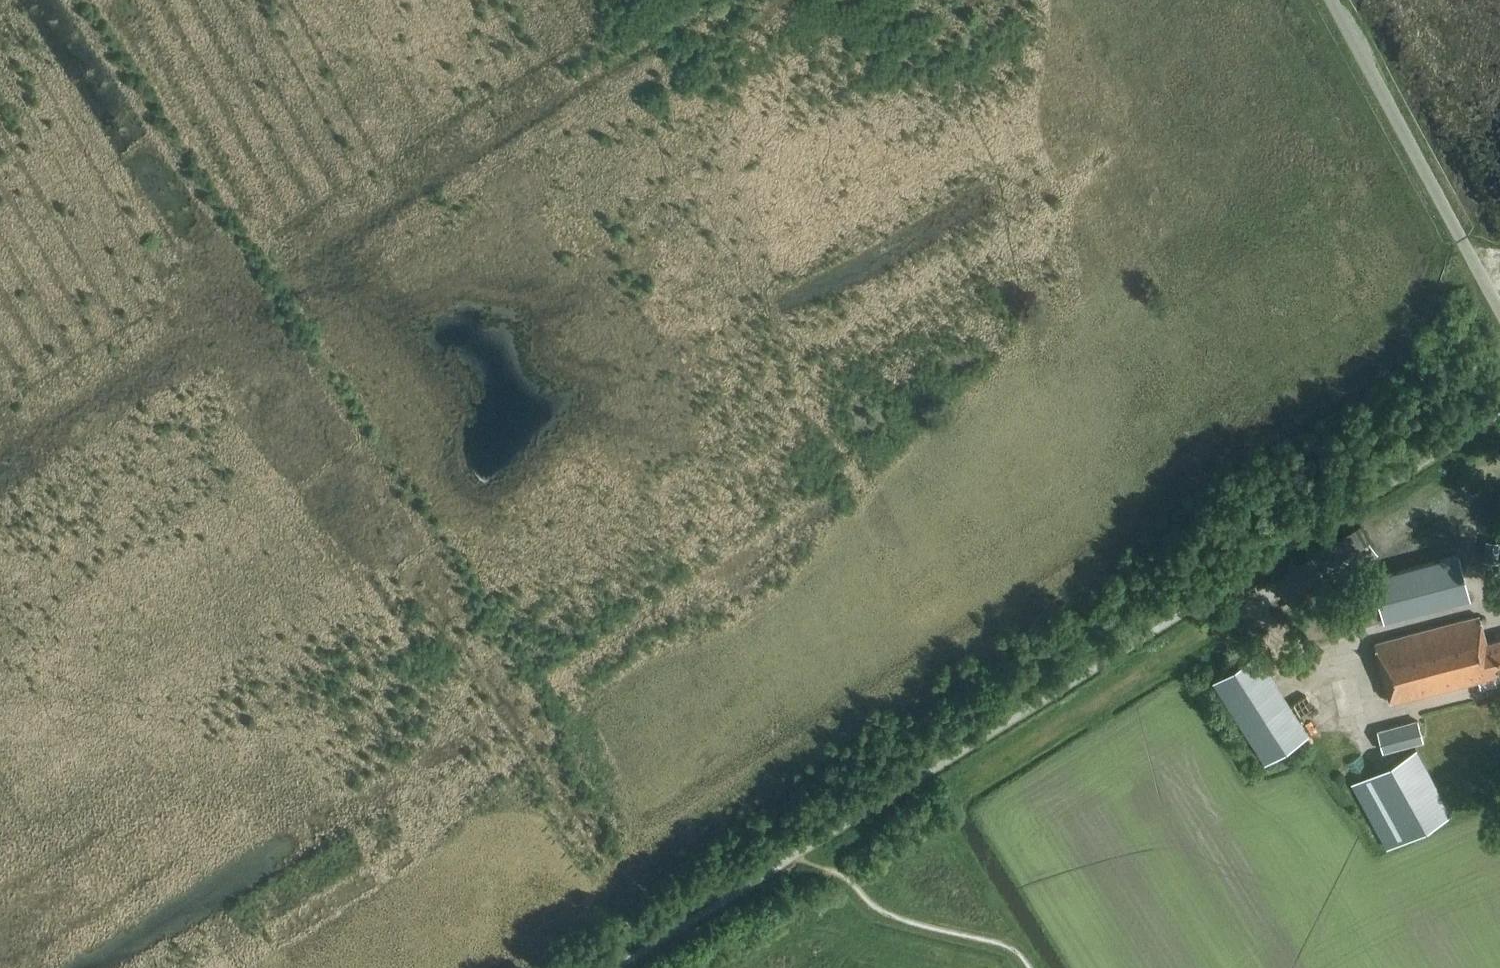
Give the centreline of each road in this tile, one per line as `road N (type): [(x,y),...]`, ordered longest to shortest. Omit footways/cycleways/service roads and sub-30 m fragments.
road 1 (tertiary): [(1499,313),(1327,0)]

